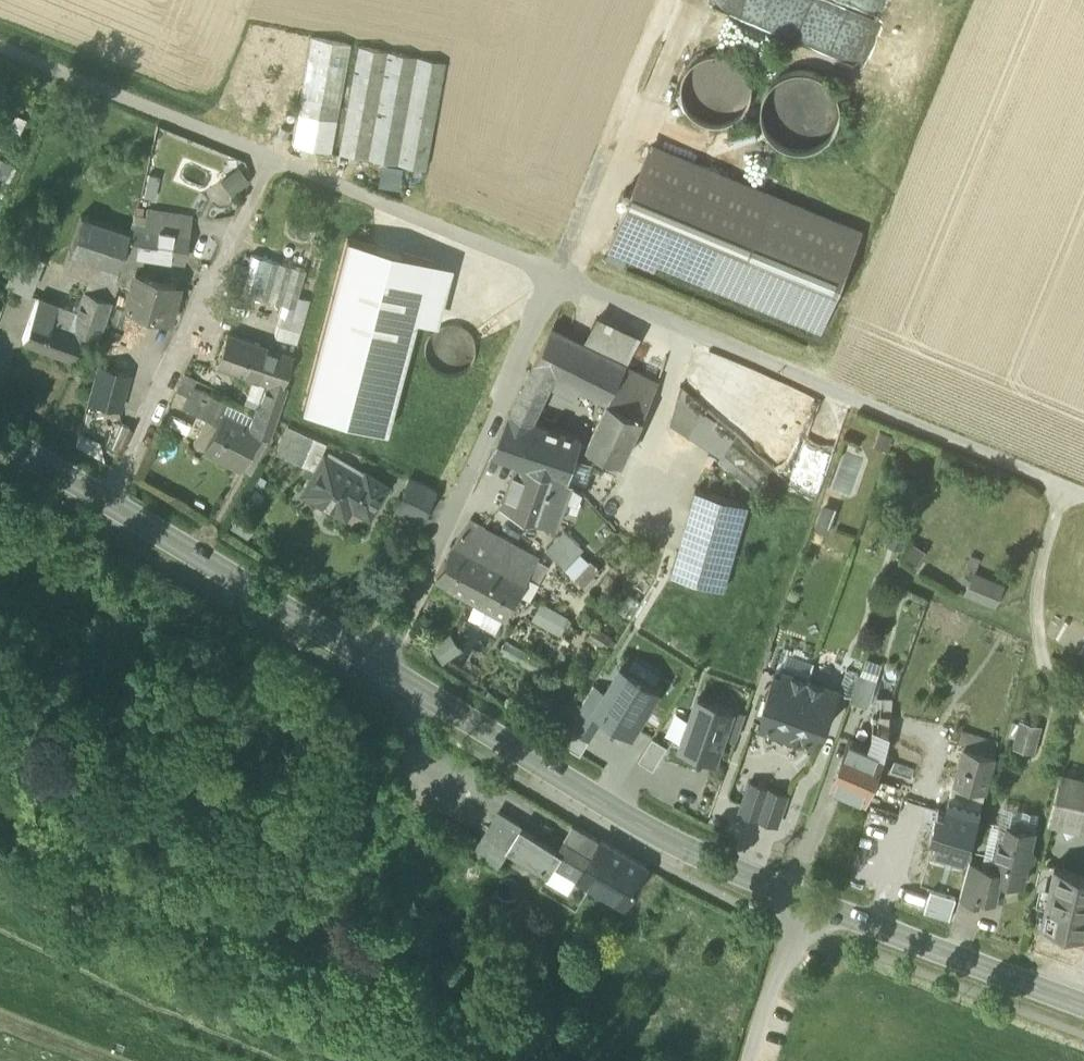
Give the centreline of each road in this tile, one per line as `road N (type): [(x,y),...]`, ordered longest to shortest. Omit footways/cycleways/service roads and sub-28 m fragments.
road 1 (secondary): [(382,661),(681,846),(1083,1003)]
road 2 (unclassified): [(0,44),(553,273)]
road 3 (unclassified): [(553,273),(1083,492)]
road 4 (secondary): [(0,431),(382,661)]
road 5 (unclassified): [(553,273),(382,661)]
road 6 (track): [(668,0),(553,273)]
road 7 (track): [(1065,484),(1037,586),(1038,635),(1057,683),(1083,708)]
road 8 (track): [(752,1060),(806,896)]

